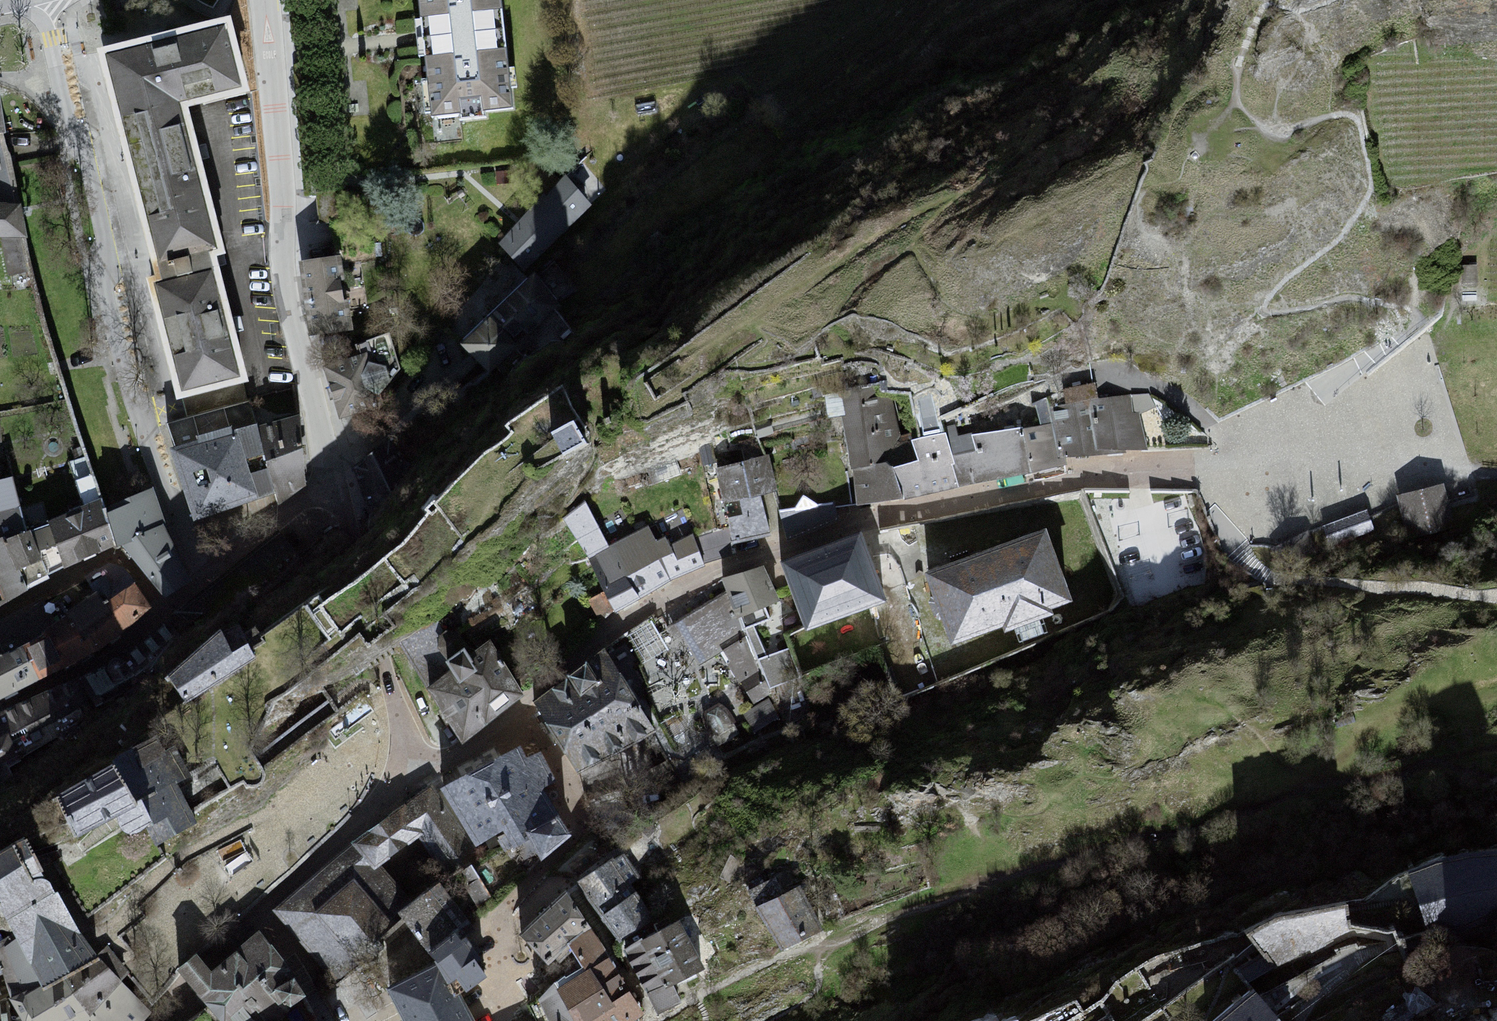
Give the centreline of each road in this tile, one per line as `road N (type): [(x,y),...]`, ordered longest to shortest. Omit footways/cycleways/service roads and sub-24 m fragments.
road 1 (residential): [(0,8),(29,11),(46,29),(105,244),(106,292),(142,425),(178,531),(208,576)]
road 2 (residential): [(265,0),(283,261),(332,484)]
road 3 (residential): [(166,612),(114,557),(0,616)]
road 4 (residential): [(166,612),(129,643),(0,709)]
road 5 (residential): [(332,484),(383,659)]
road 6 (residential): [(208,576),(332,484)]

